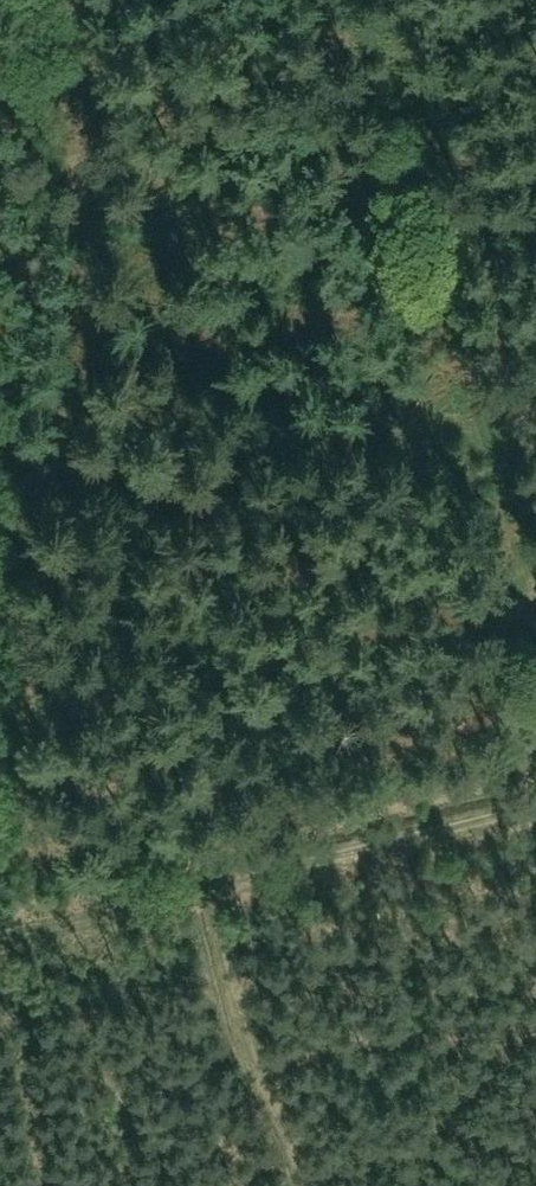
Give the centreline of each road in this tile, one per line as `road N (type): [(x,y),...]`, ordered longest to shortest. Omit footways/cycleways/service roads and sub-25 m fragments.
road 1 (track): [(0,944),(198,864),(535,788)]
road 2 (track): [(306,1185),(198,864)]

